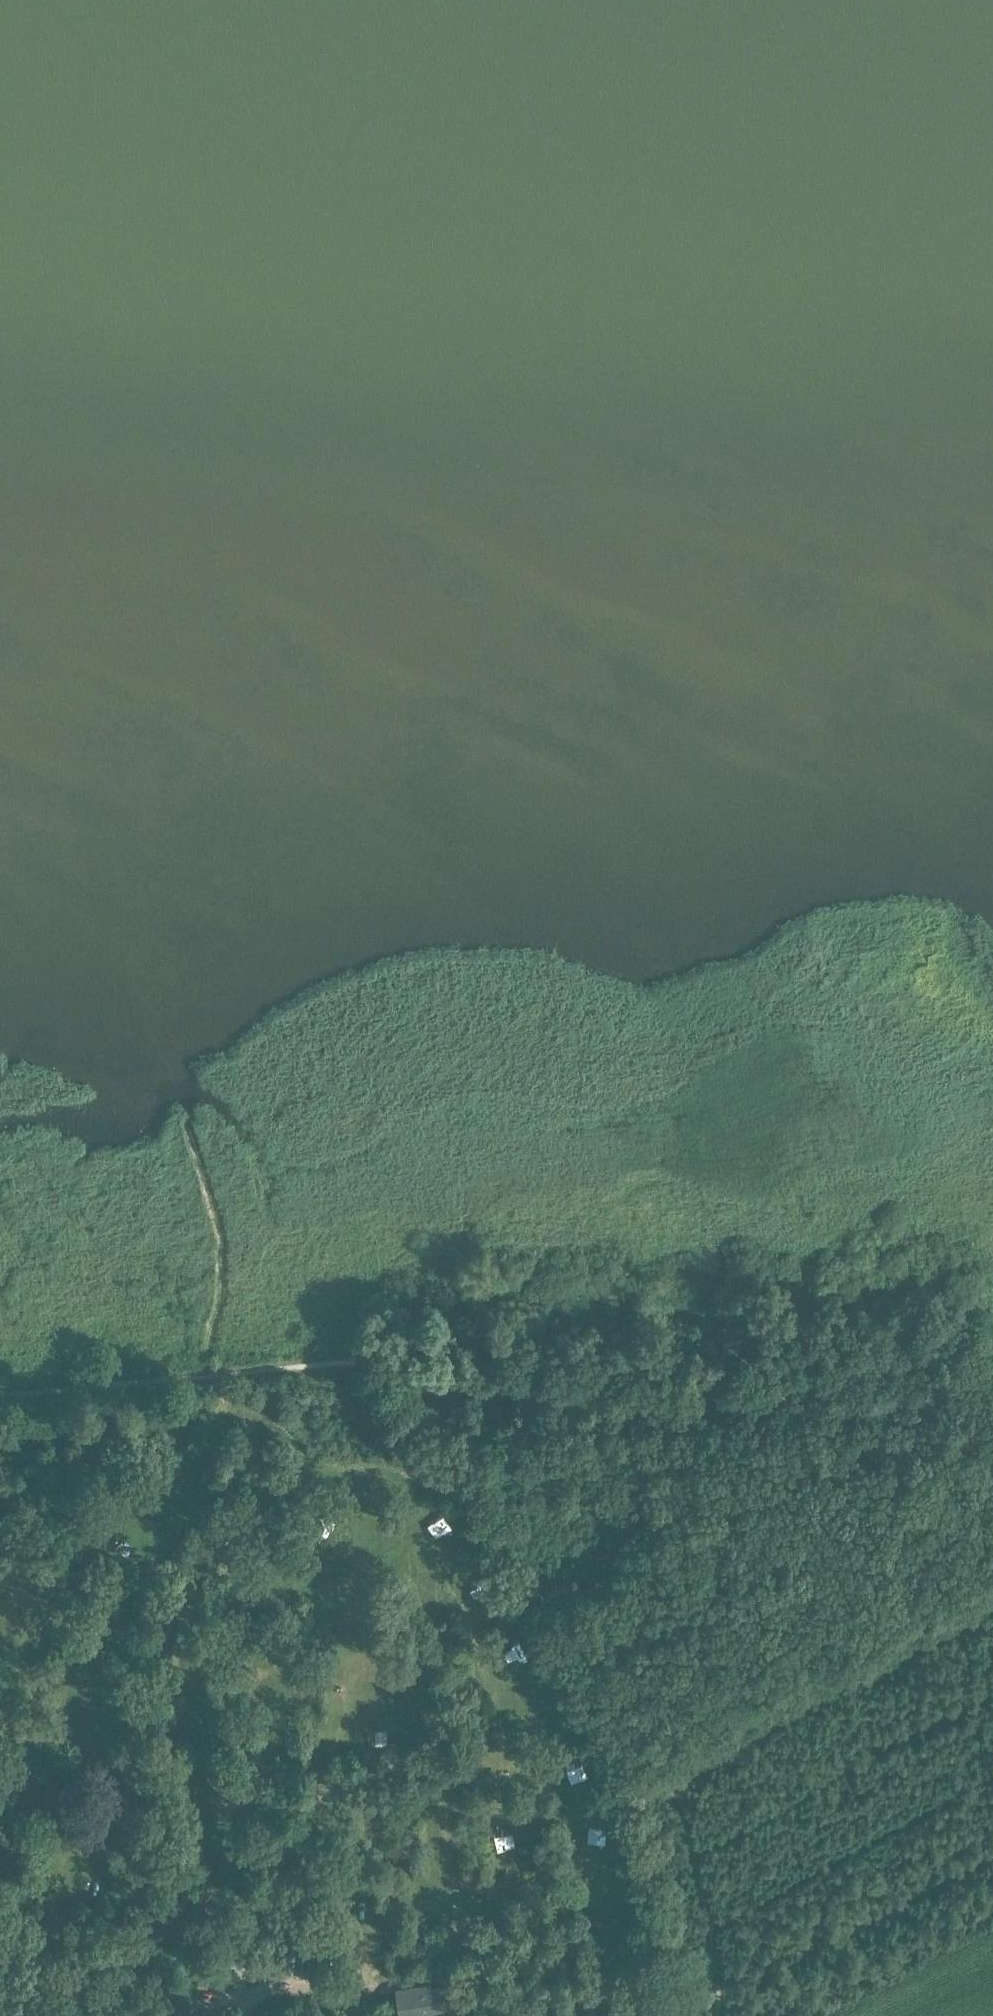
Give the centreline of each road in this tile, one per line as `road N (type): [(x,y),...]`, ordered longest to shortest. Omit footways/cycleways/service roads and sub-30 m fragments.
road 1 (track): [(247,2004),(232,1944),(332,1744)]
road 2 (track): [(248,2015),(247,2004),(268,1989),(317,1981),(392,1989)]

